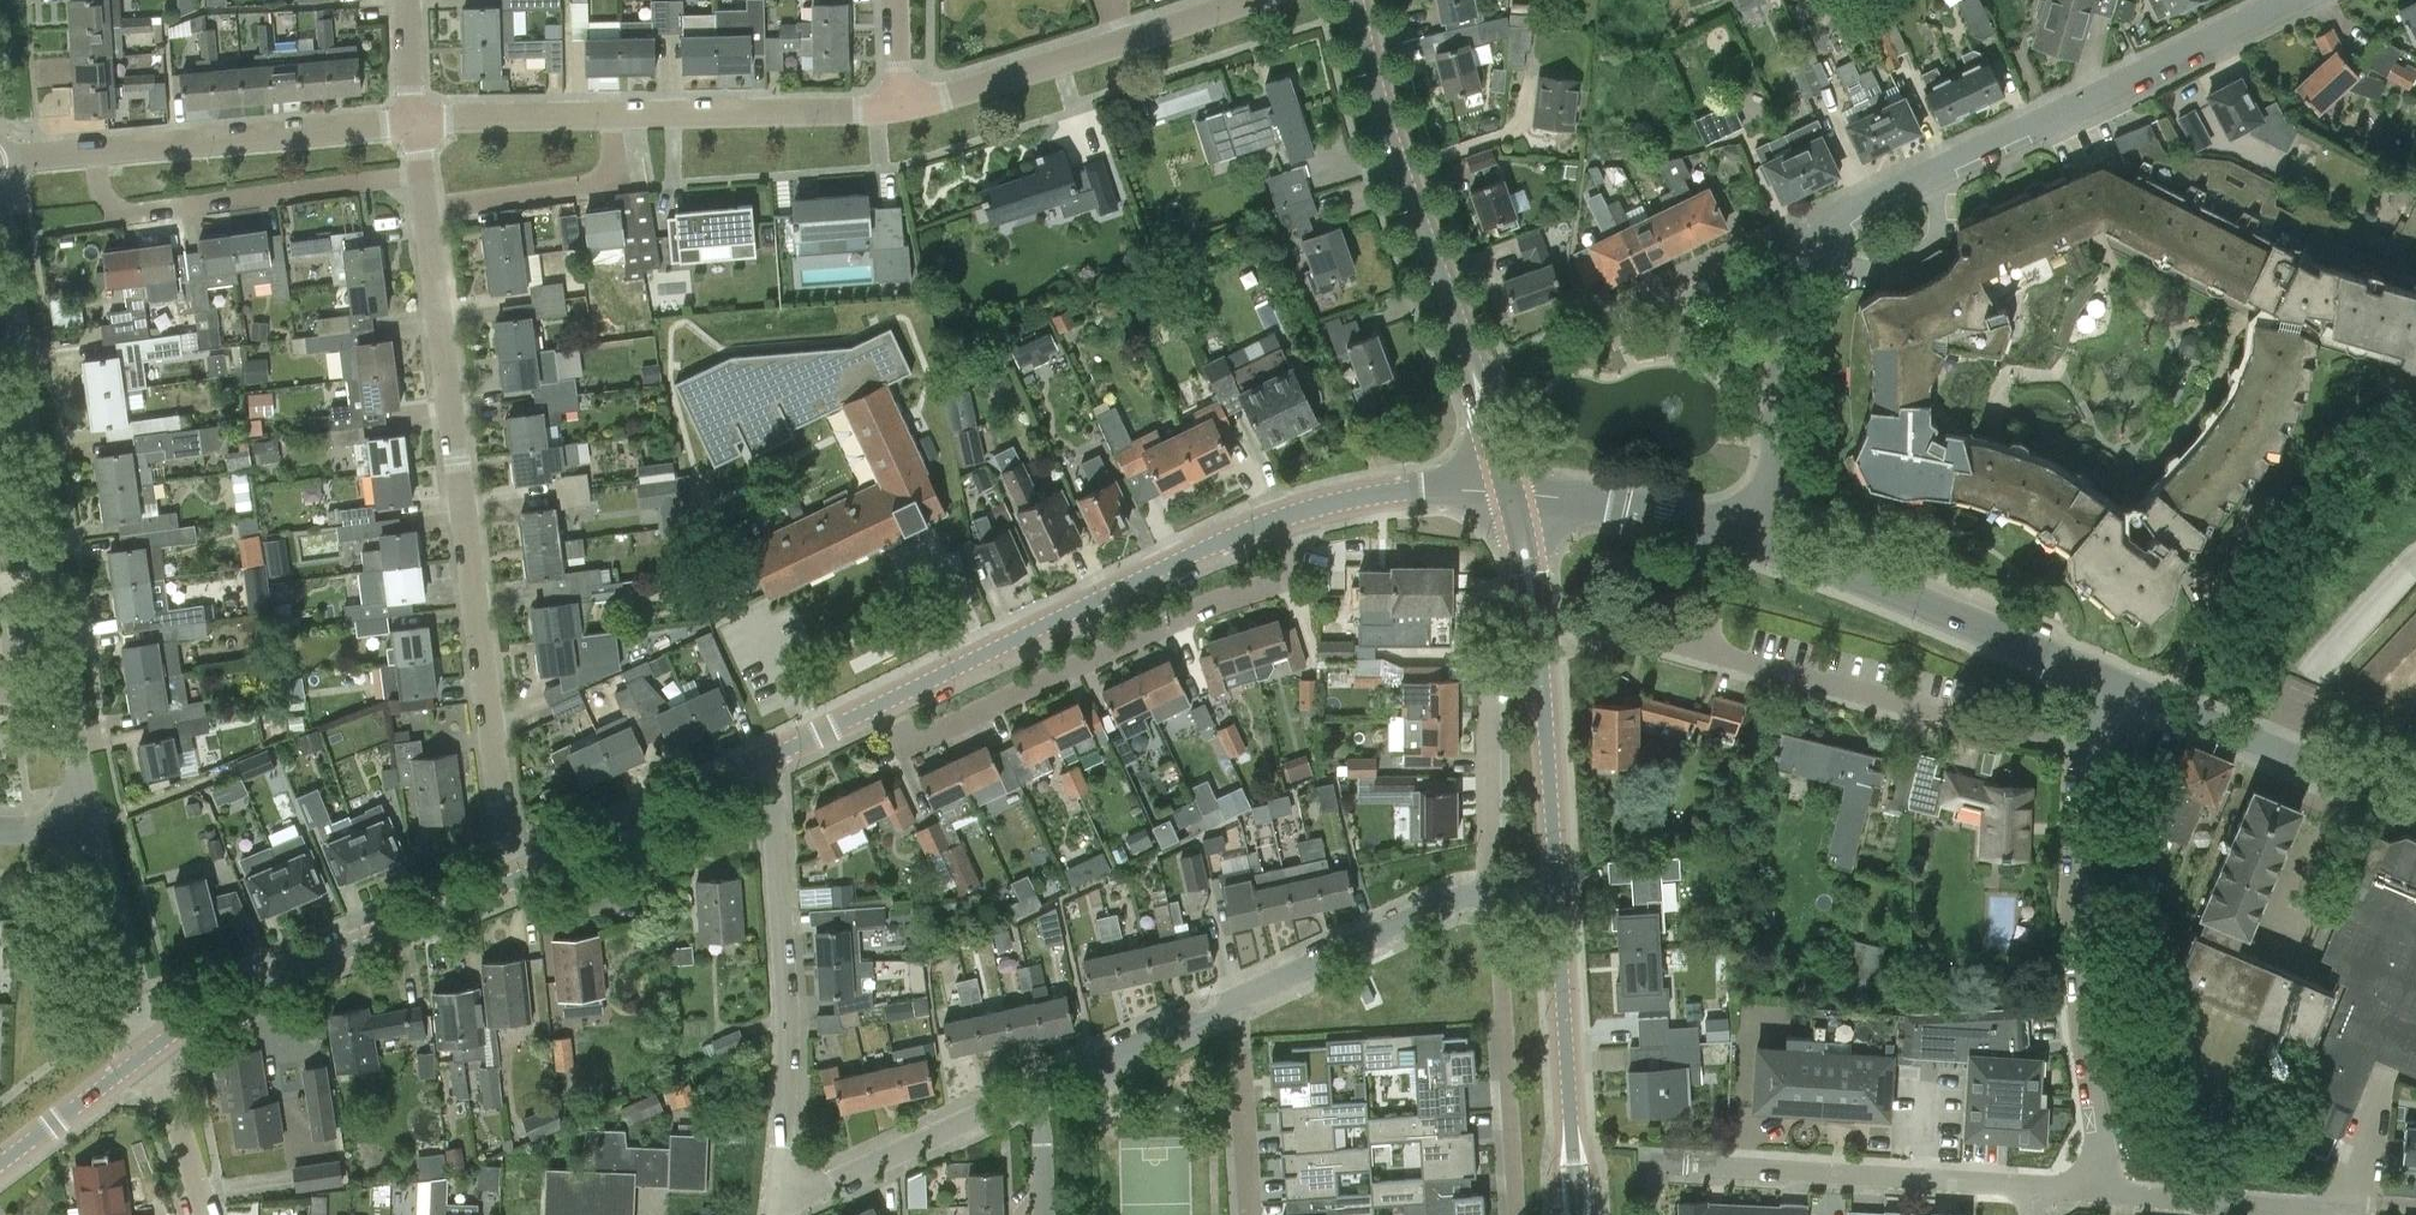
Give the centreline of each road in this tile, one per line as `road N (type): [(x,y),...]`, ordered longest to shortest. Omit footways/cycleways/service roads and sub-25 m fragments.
road 1 (residential): [(516,880),(427,209)]
road 2 (residential): [(94,827),(0,227)]
road 3 (residential): [(1814,264),(1822,240),(1894,192),(2286,0)]
road 4 (residential): [(886,701),(904,743),(1290,573),(1287,515)]
road 5 (tertiary): [(1513,491),(1400,168),(1353,0)]
road 6 (residential): [(1042,1094),(1462,893),(1488,890)]
road 7 (residential): [(2103,1190),(2072,986),(2069,871),(2085,741)]
road 8 (residential): [(774,754),(789,1035),(777,1198)]
road 9 (tertiary): [(886,701),(1287,515)]
road 10 (residential): [(2085,741),(1887,700),(1694,647)]
road 11 (tertiary): [(1556,885),(1541,644),(1513,491)]
road 12 (tertiary): [(158,1046),(198,1015),(516,880)]
road 13 (residential): [(2032,1187),(1647,1161)]
road 14 (residential): [(2103,675),(1759,542)]
road 15 (residential): [(421,176),(135,210),(108,197),(94,153)]
road 16 (residential): [(900,106),(1242,0)]
road 17 (residential): [(2415,809),(2103,675)]
road 18 (tertiary): [(1577,1214),(1556,885)]
road 19 (residential): [(1517,1214),(1496,890)]
road 20 (residential): [(94,153),(415,123)]
road 21 (residential): [(1485,591),(1488,890)]
road 22 (residential): [(613,117),(900,106)]
road 23 (tertiary): [(516,880),(774,754)]
road 24 (residential): [(1759,542),(1797,296),(1814,264)]
road 25 (residential): [(777,1198),(1042,1094)]
road 26 (residential): [(1759,542),(1622,507),(1513,491)]
road 27 (residential): [(427,209),(593,185),(614,160),(613,117)]
road 28 (residential): [(2343,1214),(2103,1190)]
road 29 (tertiary): [(1287,515),(1432,489),(1513,491)]
road 30 (residential): [(158,1046),(94,827)]
road 31 (residential): [(1617,307),(1745,243),(1780,245),(1814,264)]
road 32 (tertiary): [(0,1168),(158,1046)]
road 33 (residential): [(415,123),(613,117)]
road 34 (residential): [(203,1214),(158,1046)]
road 35 (residential): [(1250,1214),(1240,1044)]
road 36 (tertiary): [(774,754),(886,701)]
road 37 (residential): [(415,123),(409,0)]
road 38 (residential): [(1045,1214),(1042,1094)]

